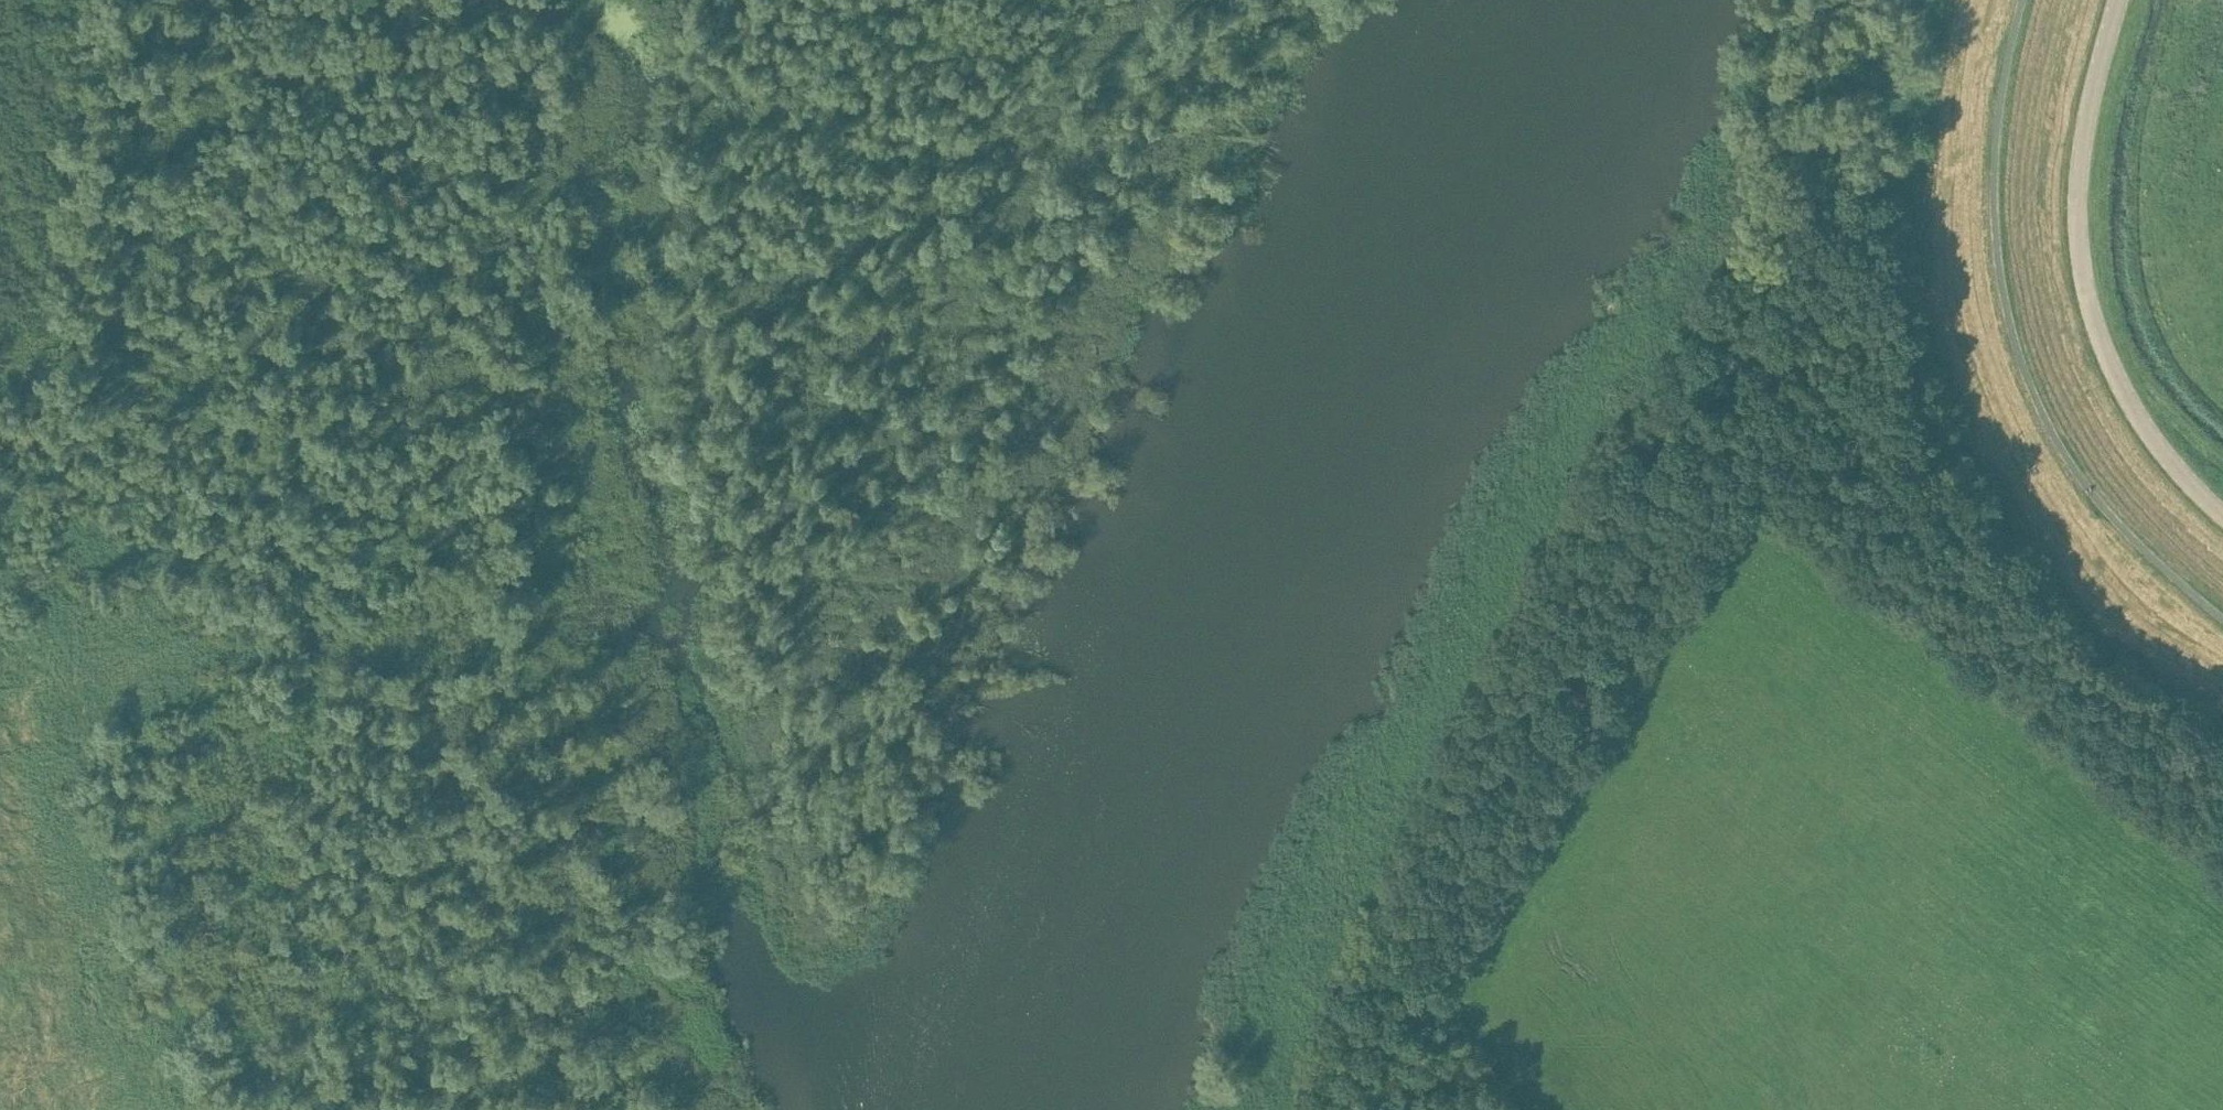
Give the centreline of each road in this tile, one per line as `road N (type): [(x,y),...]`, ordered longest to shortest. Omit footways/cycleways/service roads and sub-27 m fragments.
road 1 (unclassified): [(2222,519),(2133,412),(2093,325),(2078,162),(2115,0)]

